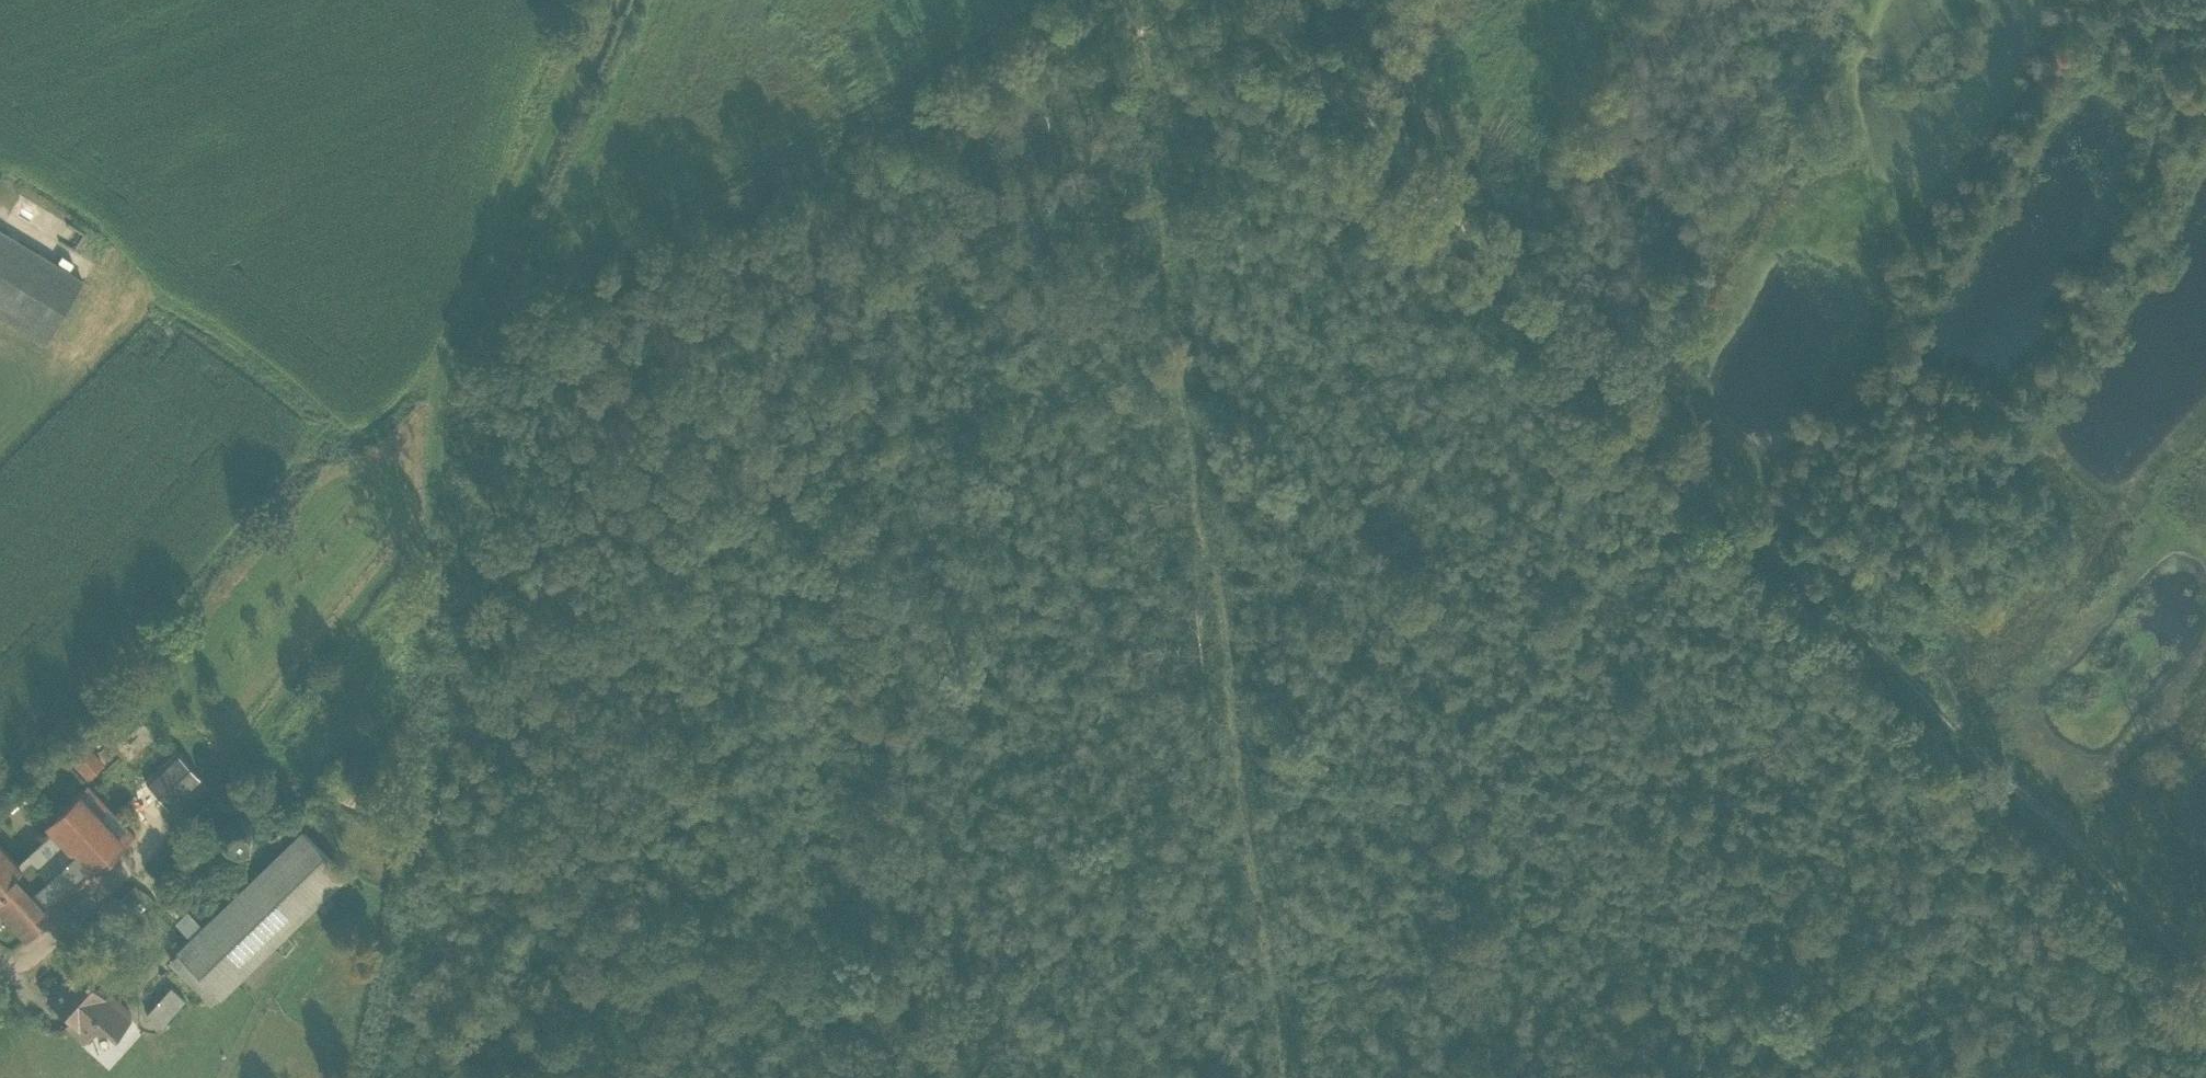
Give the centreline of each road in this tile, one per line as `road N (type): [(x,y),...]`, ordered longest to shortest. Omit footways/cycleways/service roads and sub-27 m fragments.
road 1 (track): [(2205,989),(1250,0)]

